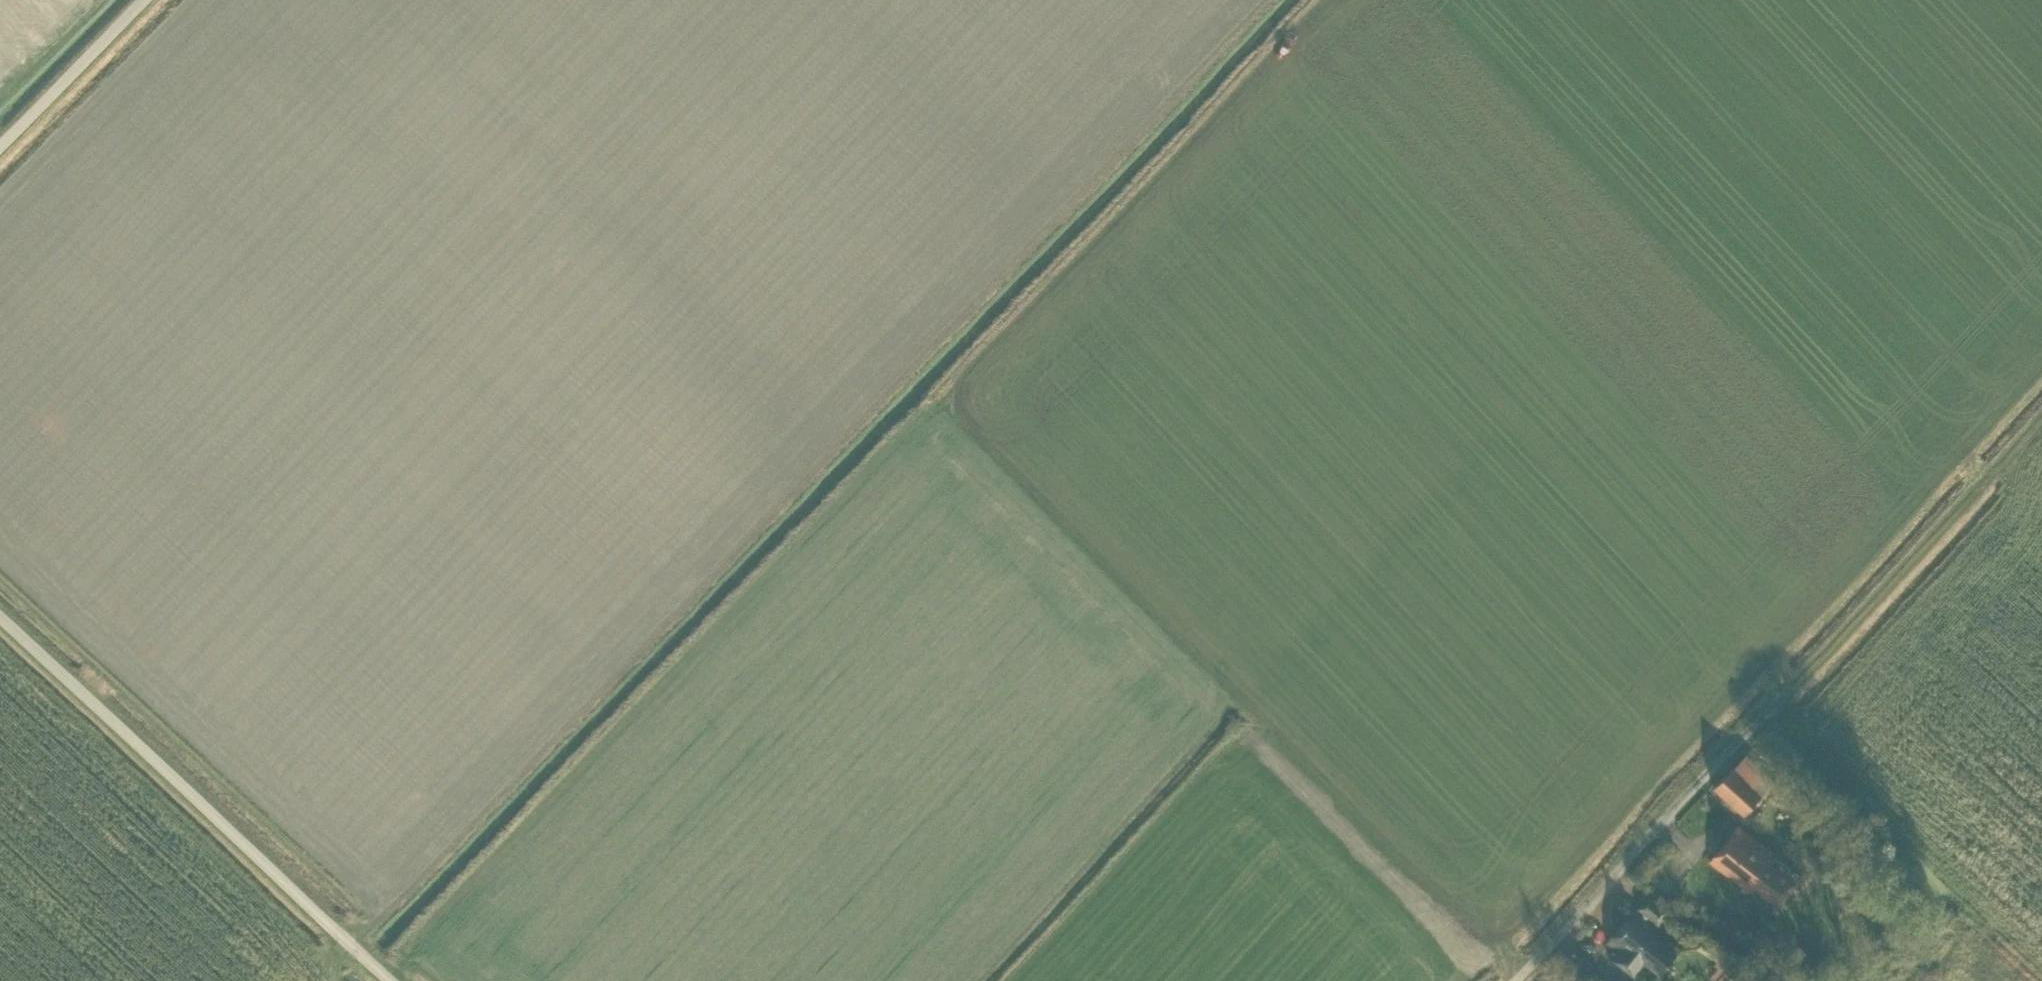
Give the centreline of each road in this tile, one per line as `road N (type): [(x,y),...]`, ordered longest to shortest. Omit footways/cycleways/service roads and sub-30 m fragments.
road 1 (unclassified): [(392,980),(0,615)]
road 2 (track): [(1745,731),(2041,412)]
road 3 (unclassified): [(1512,980),(1745,731)]
road 4 (unclassified): [(0,142),(140,0)]

